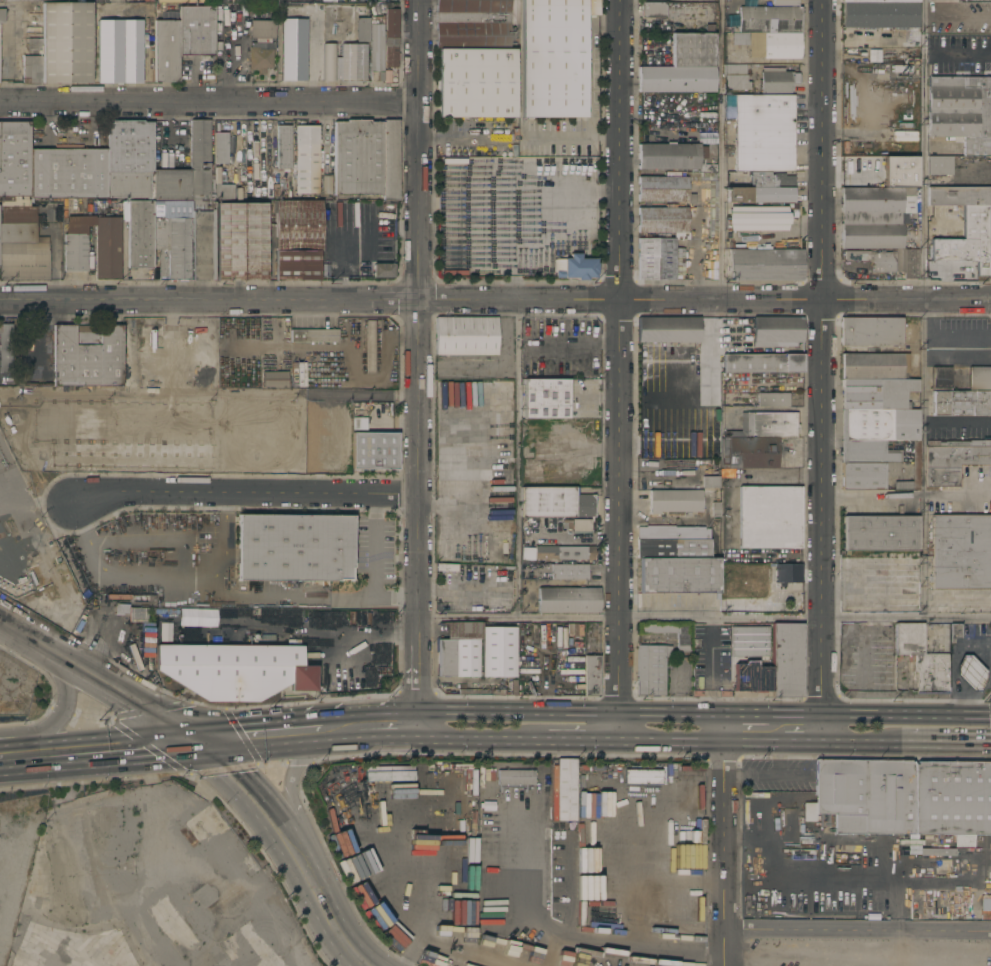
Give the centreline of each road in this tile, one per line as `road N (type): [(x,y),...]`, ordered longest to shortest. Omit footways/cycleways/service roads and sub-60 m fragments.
road 1 (residential): [(0,300),(823,301)]
road 2 (tertiary): [(619,713),(621,0)]
road 3 (residential): [(420,712),(420,0)]
road 4 (residential): [(419,103),(0,105)]
road 5 (residential): [(823,301),(823,715)]
road 6 (secondary): [(725,714),(345,715)]
road 7 (residential): [(419,494),(143,493),(74,506)]
road 8 (tertiary): [(824,0),(823,301)]
road 9 (residential): [(990,933),(726,931)]
road 10 (residential): [(726,965),(725,714)]
road 11 (secondary): [(0,620),(198,740)]
road 12 (secondary): [(198,740),(0,758)]
road 13 (residential): [(823,301),(990,299)]
road 14 (secondary): [(990,716),(823,715)]
road 15 (secondary): [(198,740),(294,851)]
road 16 (secondary): [(294,851),(365,965)]

